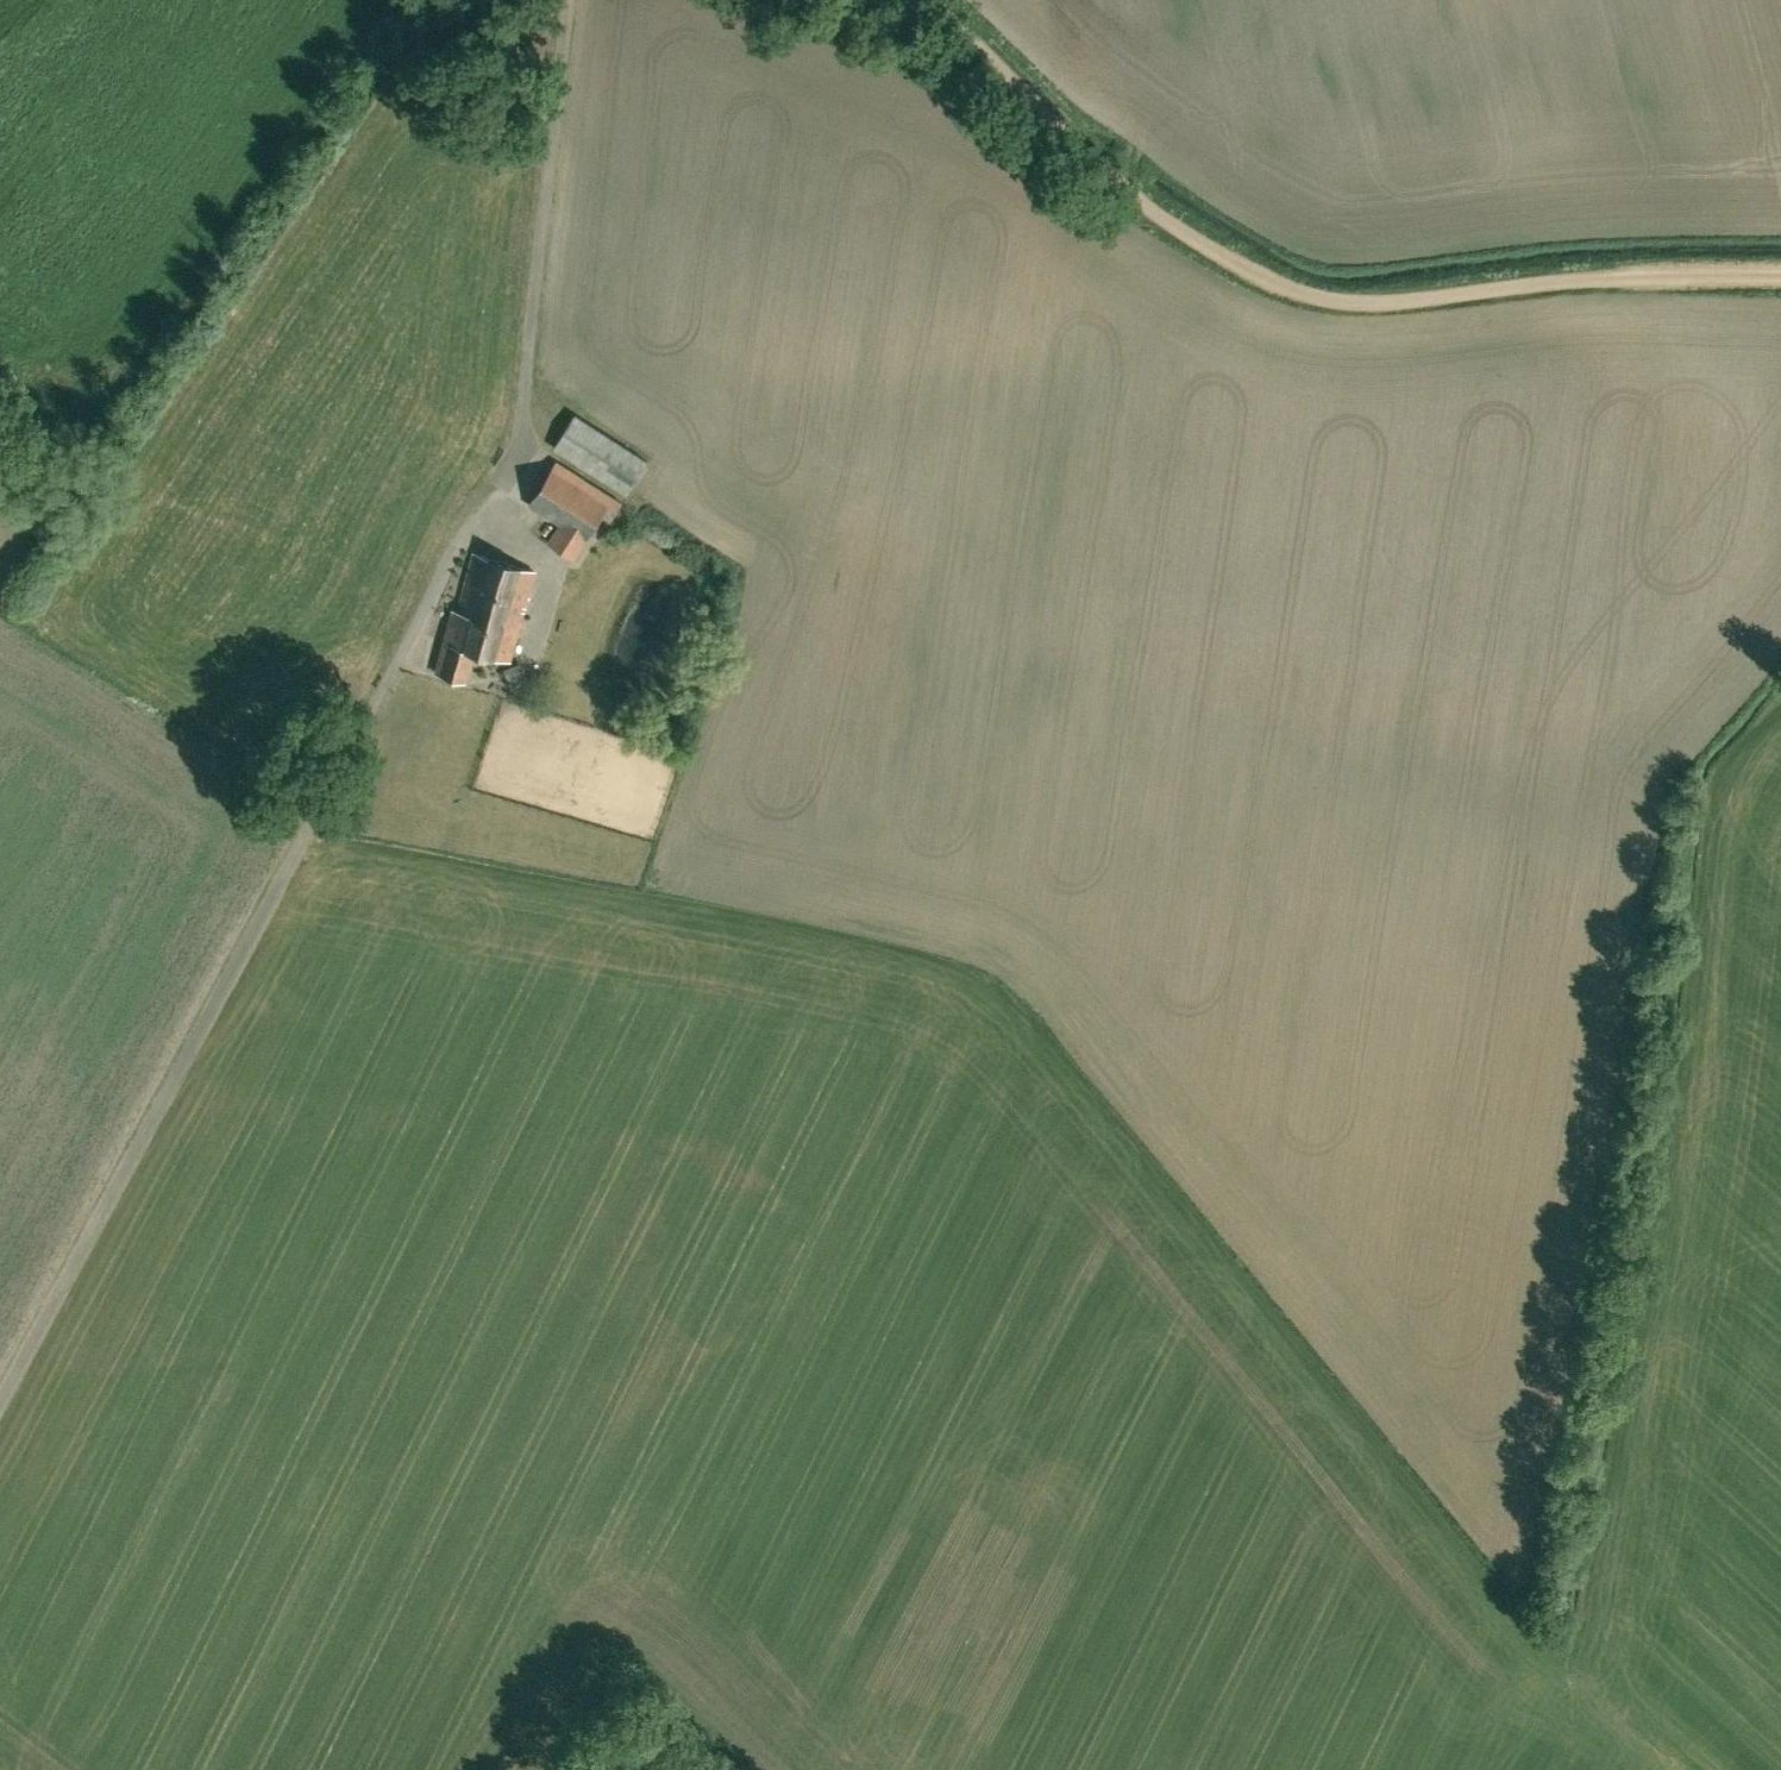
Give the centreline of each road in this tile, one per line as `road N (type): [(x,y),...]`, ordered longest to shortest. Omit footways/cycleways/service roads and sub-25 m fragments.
road 1 (track): [(1780,276),(1531,279),(1351,303),(1289,289),(1225,260),(1151,212),(923,0)]
road 2 (track): [(566,0),(515,497)]

